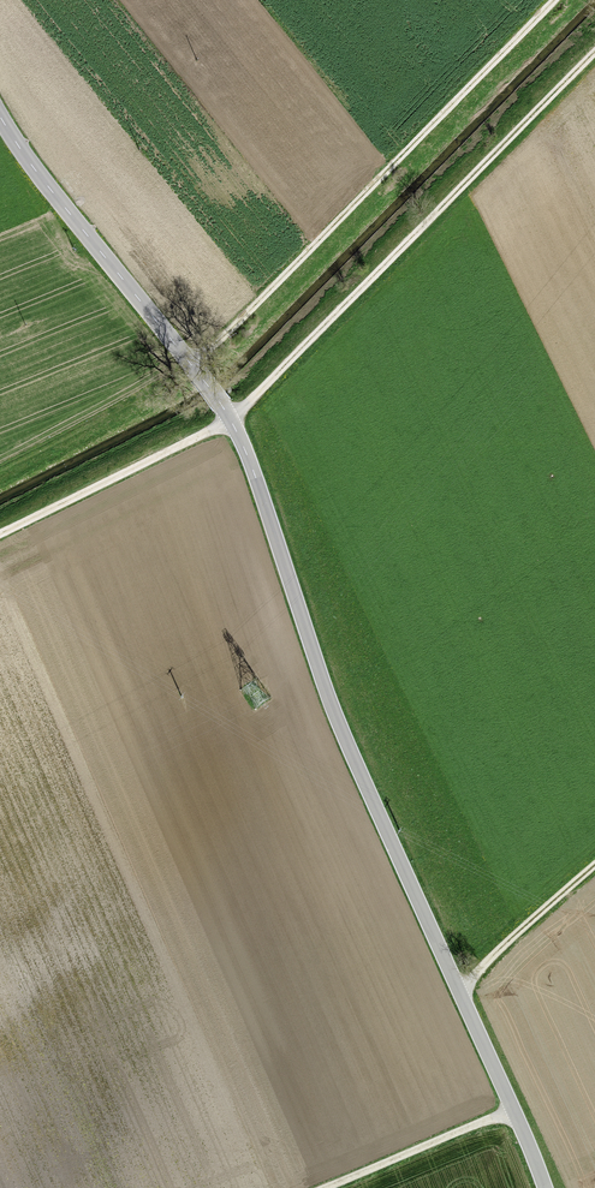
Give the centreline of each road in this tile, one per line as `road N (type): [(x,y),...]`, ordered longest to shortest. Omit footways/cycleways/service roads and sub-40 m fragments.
road 1 (tertiary): [(0,118),(237,431),(340,725),(546,1187)]
road 2 (track): [(594,48),(230,418),(0,535)]
road 3 (track): [(192,365),(554,0)]
road 4 (track): [(514,1109),(326,1187)]
road 5 (track): [(594,865),(461,992)]

